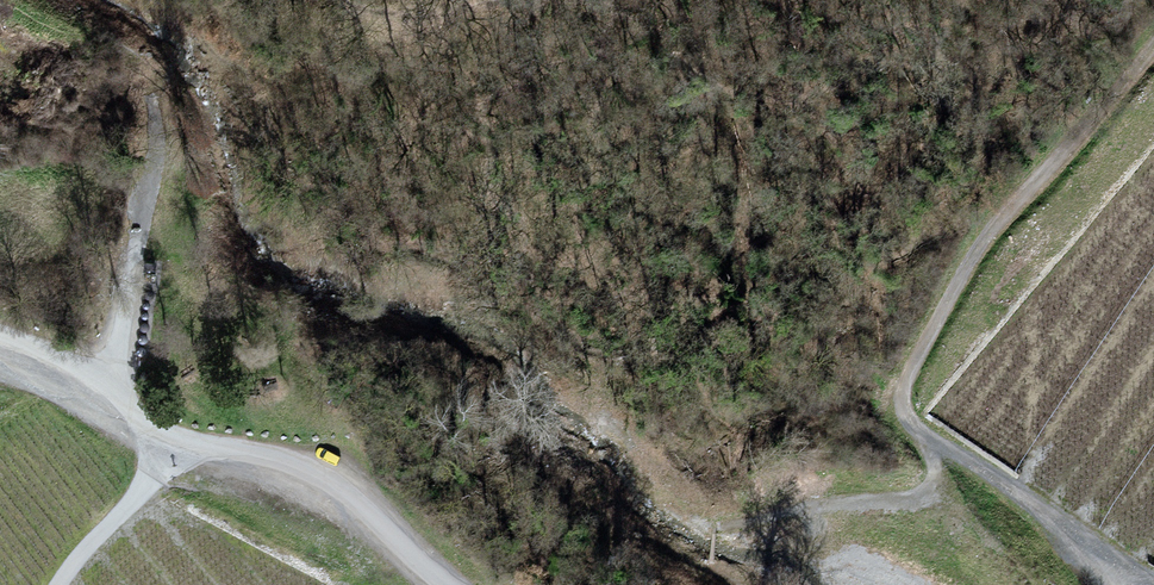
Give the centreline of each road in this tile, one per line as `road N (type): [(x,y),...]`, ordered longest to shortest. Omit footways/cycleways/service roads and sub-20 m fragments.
road 1 (track): [(933,448),(903,412),(906,381),(966,265),(1130,77)]
road 2 (unclassified): [(448,584),(342,489),(301,465),(238,449),(174,454)]
road 3 (track): [(1153,584),(965,459),(933,448)]
road 4 (track): [(723,525),(827,502),(924,495),(934,476),(933,448)]
road 5 (unclassified): [(59,584),(174,454)]
road 6 (unclassified): [(101,382),(137,242)]

